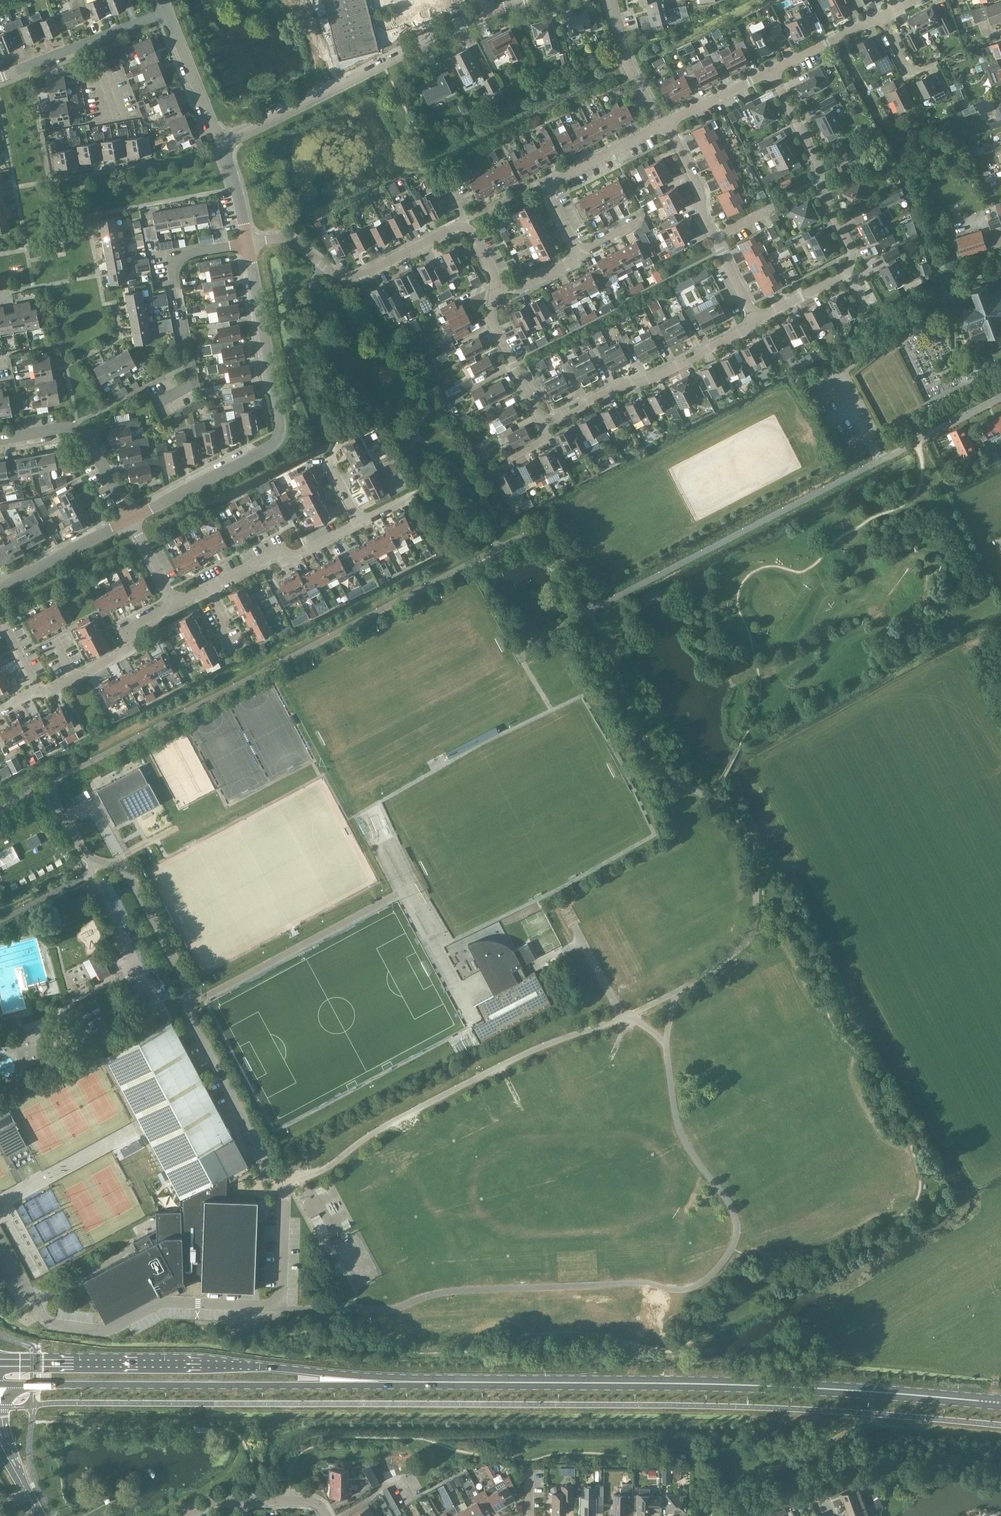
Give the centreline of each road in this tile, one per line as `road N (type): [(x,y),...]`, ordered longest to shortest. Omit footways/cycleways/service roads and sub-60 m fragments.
road 1 (primary): [(1000,1404),(750,1385),(342,1379)]
road 2 (residential): [(130,518),(273,447),(279,434),(247,242)]
road 3 (primary): [(342,1379),(212,1364),(0,1363)]
road 4 (primary): [(0,1383),(342,1379)]
road 5 (residential): [(492,290),(489,263),(466,222),(359,278),(284,238),(247,242)]
road 6 (residential): [(222,140),(487,13)]
road 7 (residential): [(755,322),(547,420)]
road 8 (residential): [(580,254),(544,183),(666,123)]
road 9 (residential): [(130,518),(77,433),(0,444)]
road 10 (residential): [(38,690),(129,650),(134,624),(175,603)]
road 11 (residential): [(208,587),(273,554),(290,559),(359,523)]
road 12 (residential): [(864,470),(1000,396)]
road 13 (residential): [(183,1515),(228,1498),(311,1501),(326,1515)]
road 14 (residential): [(0,585),(130,518)]
road 15 (residential): [(547,420),(494,325),(492,290)]
road 16 (residential): [(222,140),(167,8)]
road 17 (residential): [(666,123),(609,0)]
road 18 (residential): [(714,238),(666,123)]
road 19 (residential): [(772,72),(880,15)]

